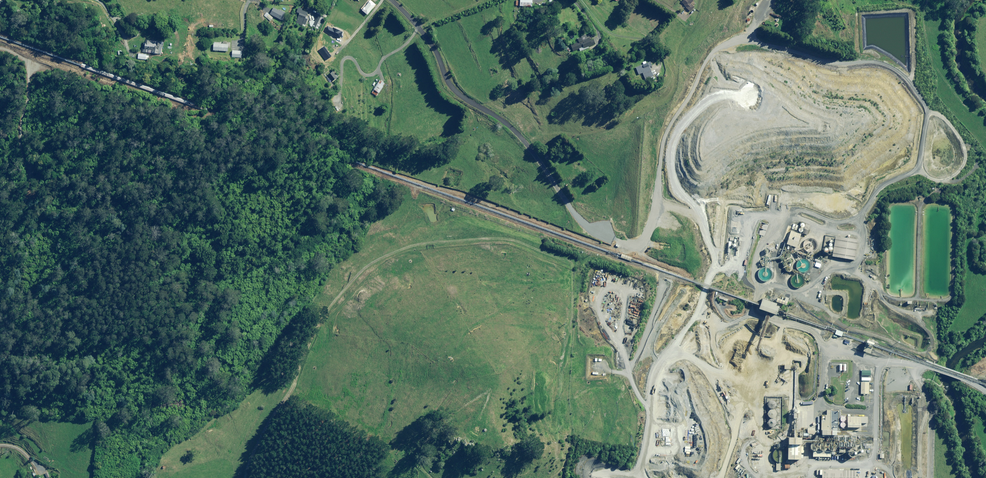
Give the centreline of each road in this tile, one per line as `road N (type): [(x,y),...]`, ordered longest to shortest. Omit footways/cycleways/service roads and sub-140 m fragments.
road 1 (track): [(593,230),(651,243),(685,216),(701,224),(715,251),(760,292),(753,311),(741,321),(673,283),(576,267),(516,240),(408,244),(371,264),(336,300),(246,477)]
road 2 (residential): [(395,0),(416,21),(447,81),(531,149),(593,230)]

